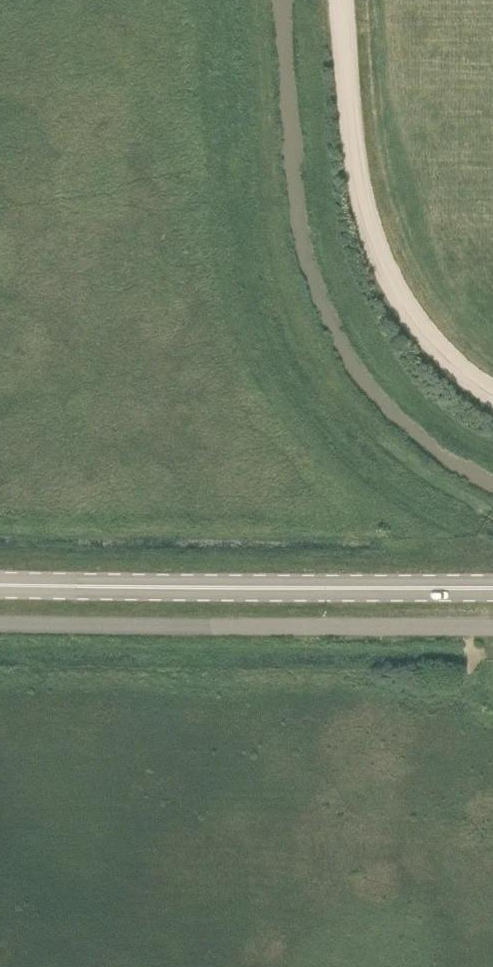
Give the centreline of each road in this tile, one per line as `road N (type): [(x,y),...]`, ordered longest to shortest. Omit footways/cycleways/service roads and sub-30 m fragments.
road 1 (unclassified): [(0,620),(492,624)]
road 2 (primary): [(492,586),(0,582)]
road 3 (track): [(337,0),(360,198),(398,288),(492,389)]

